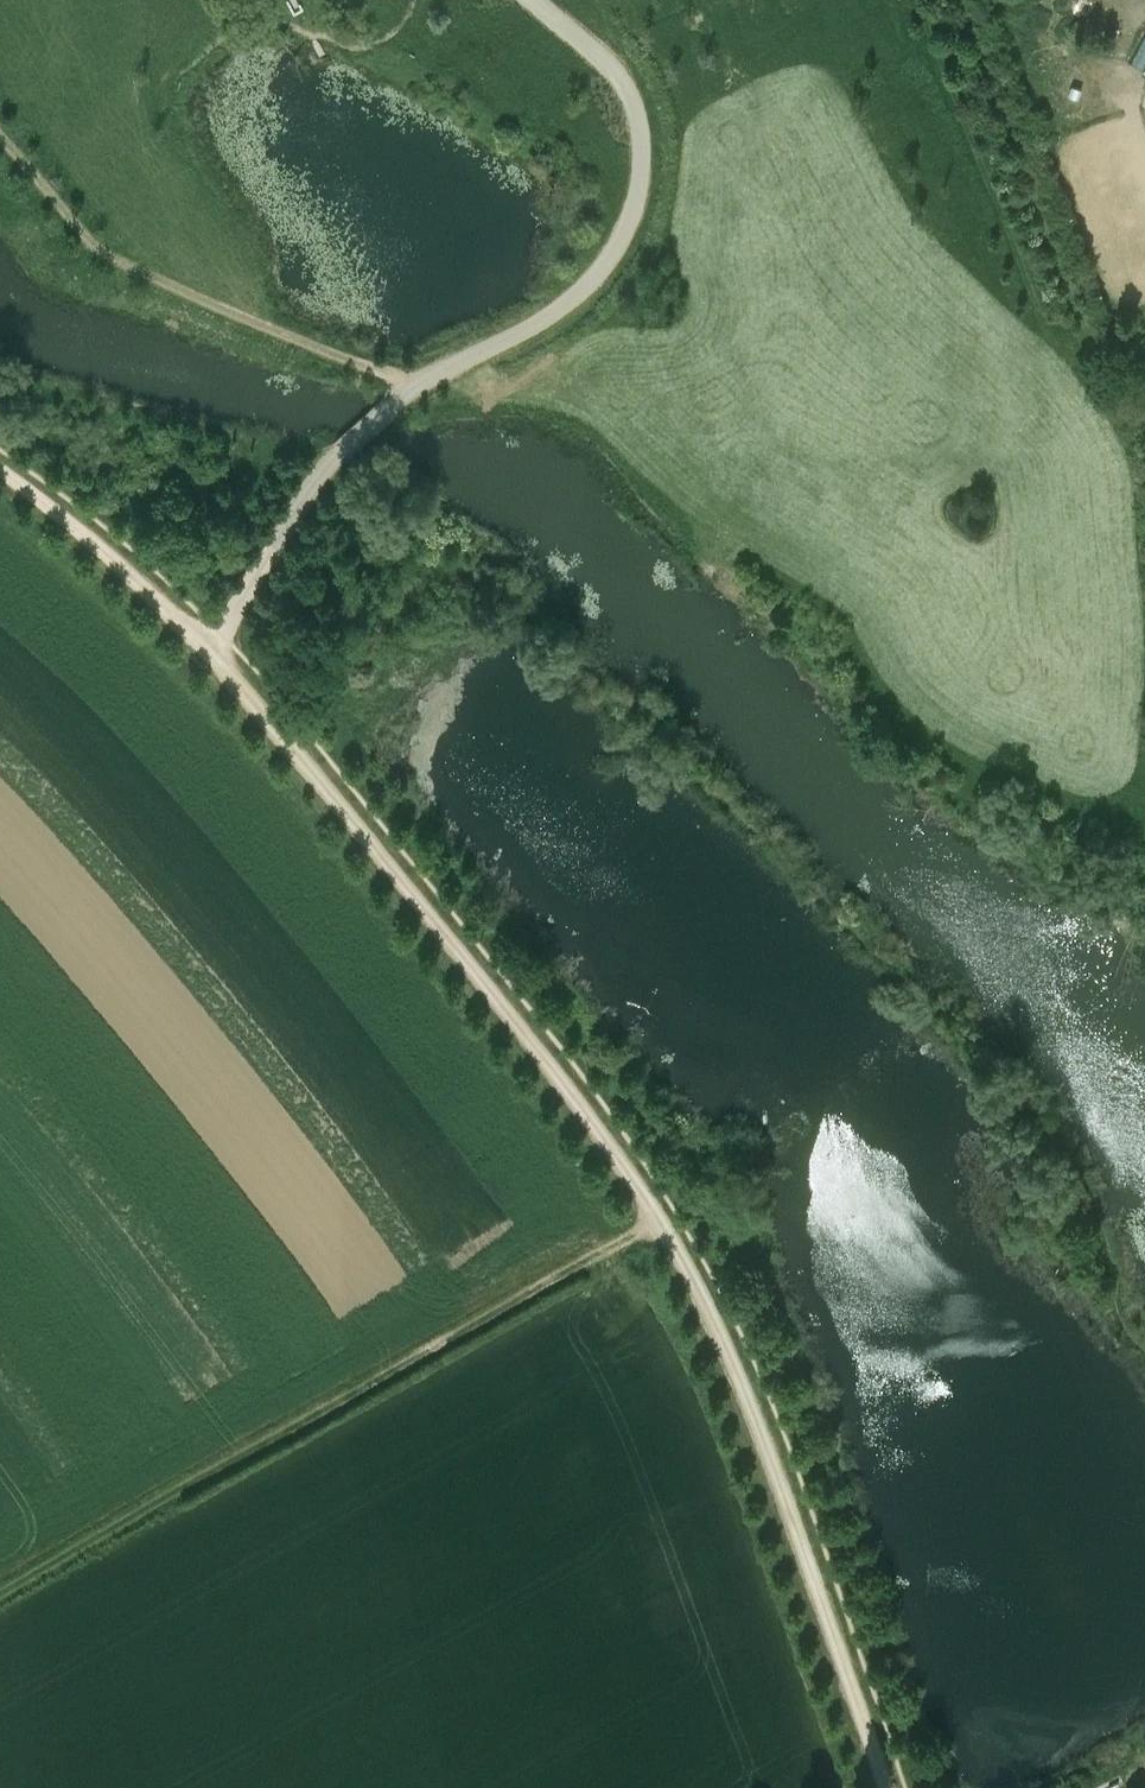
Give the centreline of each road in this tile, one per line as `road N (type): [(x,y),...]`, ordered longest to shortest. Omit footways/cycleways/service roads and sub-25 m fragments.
road 1 (track): [(885,1787),(756,1422),(694,1290),(627,1177),(513,1022),(224,670),(98,547),(0,474)]

